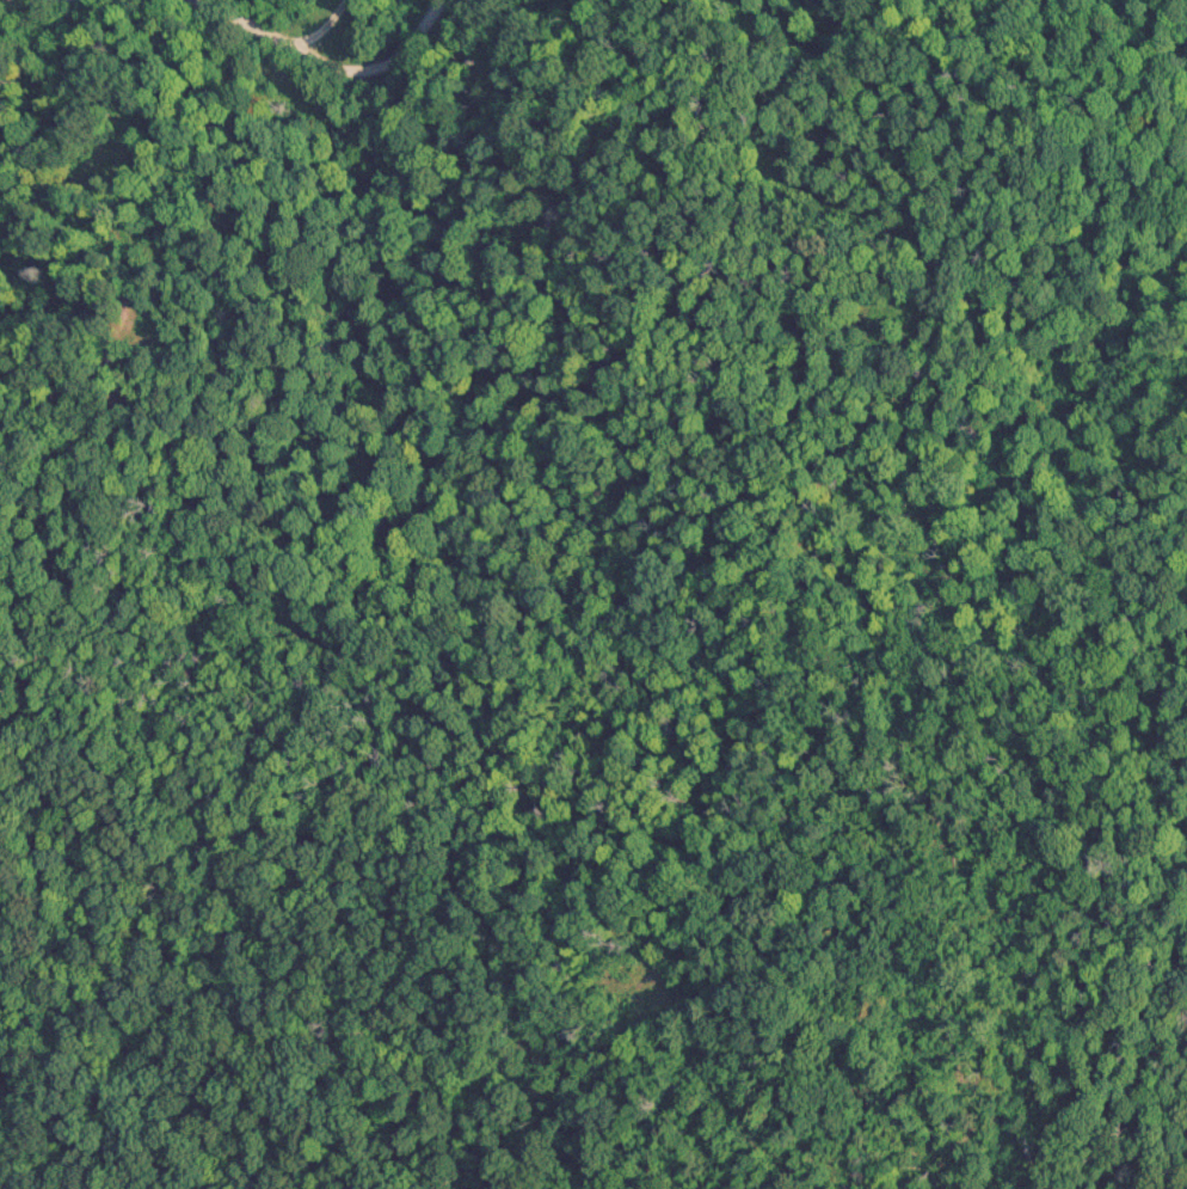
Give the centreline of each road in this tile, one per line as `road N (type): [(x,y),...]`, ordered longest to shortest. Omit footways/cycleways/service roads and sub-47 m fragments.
road 1 (residential): [(228,0),(327,42),(361,36),(401,16),(413,0)]

